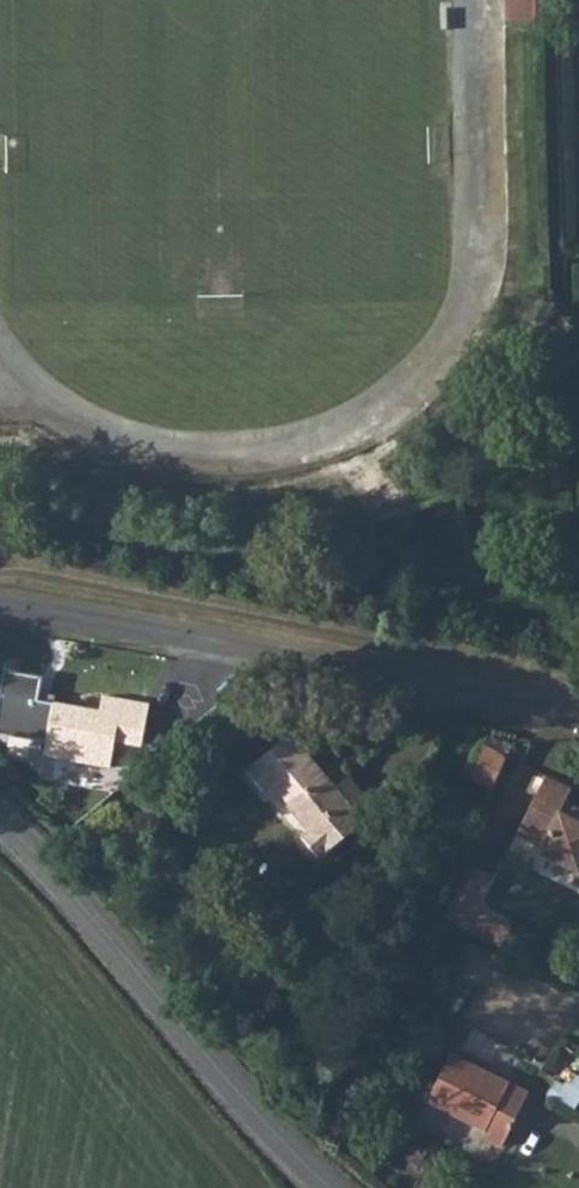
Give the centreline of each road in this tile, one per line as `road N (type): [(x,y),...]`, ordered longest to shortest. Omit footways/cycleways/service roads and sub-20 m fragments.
road 1 (residential): [(0,606),(578,713)]
road 2 (tertiary): [(326,1187),(0,818)]

